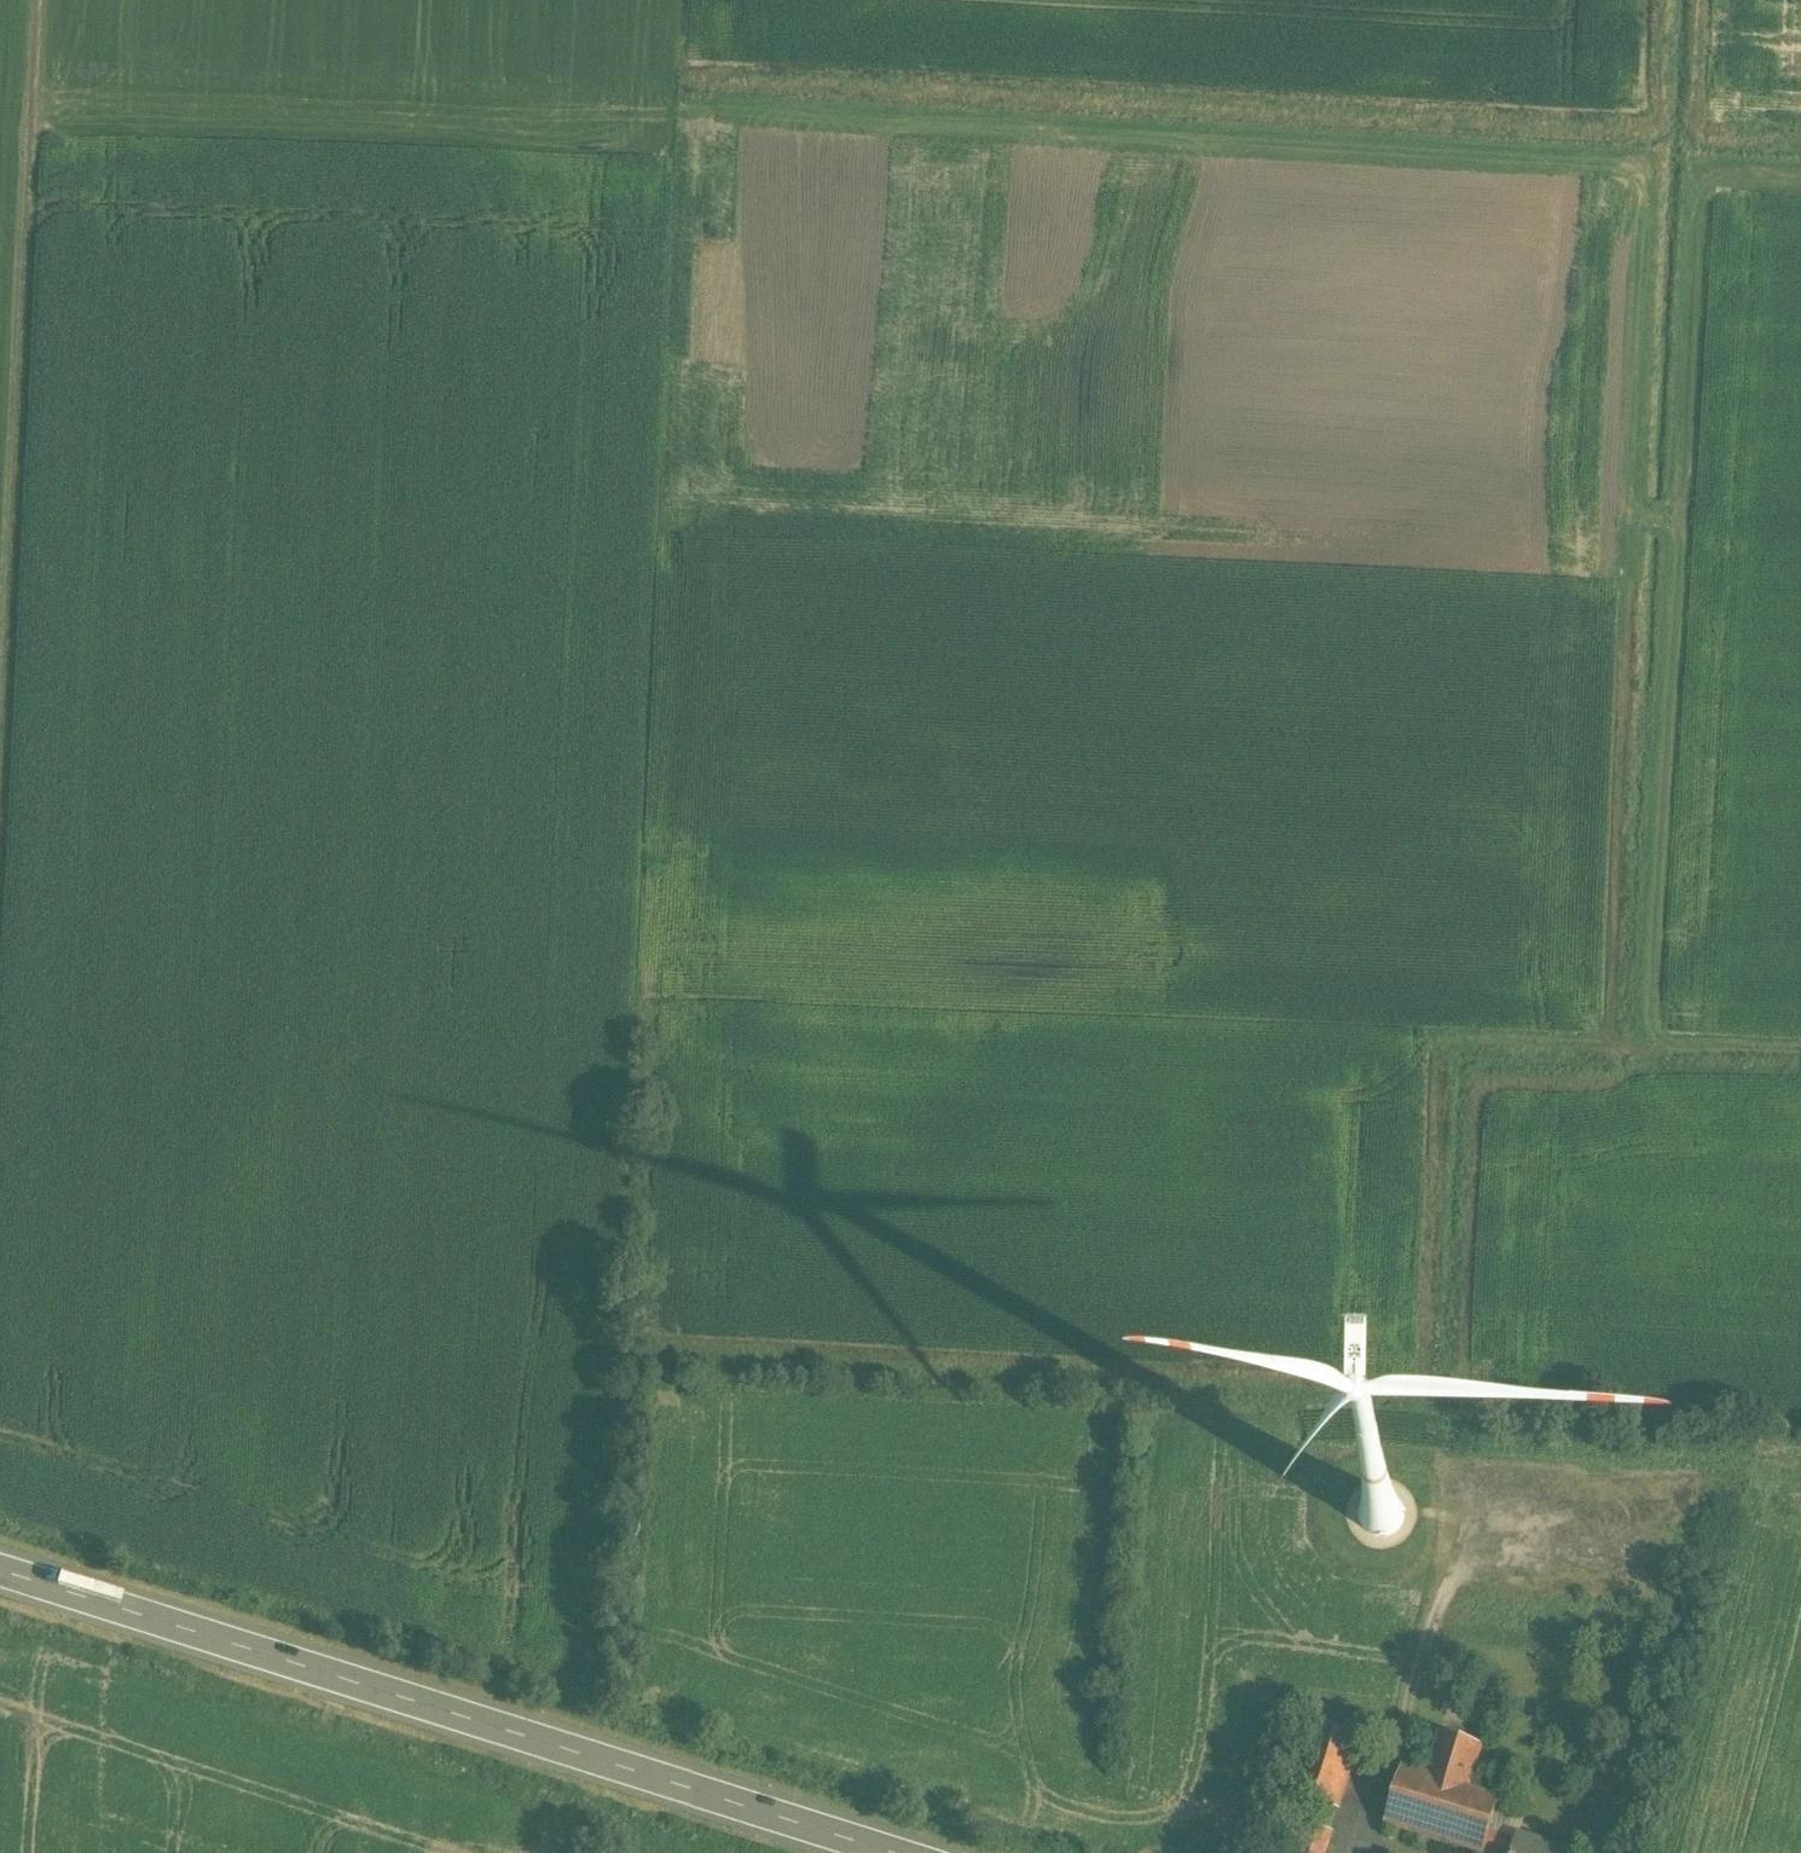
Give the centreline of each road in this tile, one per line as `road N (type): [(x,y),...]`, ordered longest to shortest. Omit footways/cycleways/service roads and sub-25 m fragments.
road 1 (secondary): [(0,1574),(886,1852)]
road 2 (track): [(0,800),(38,0)]
road 3 (track): [(1364,1852),(1467,1549)]
road 4 (track): [(1800,1063),(1504,1053)]

